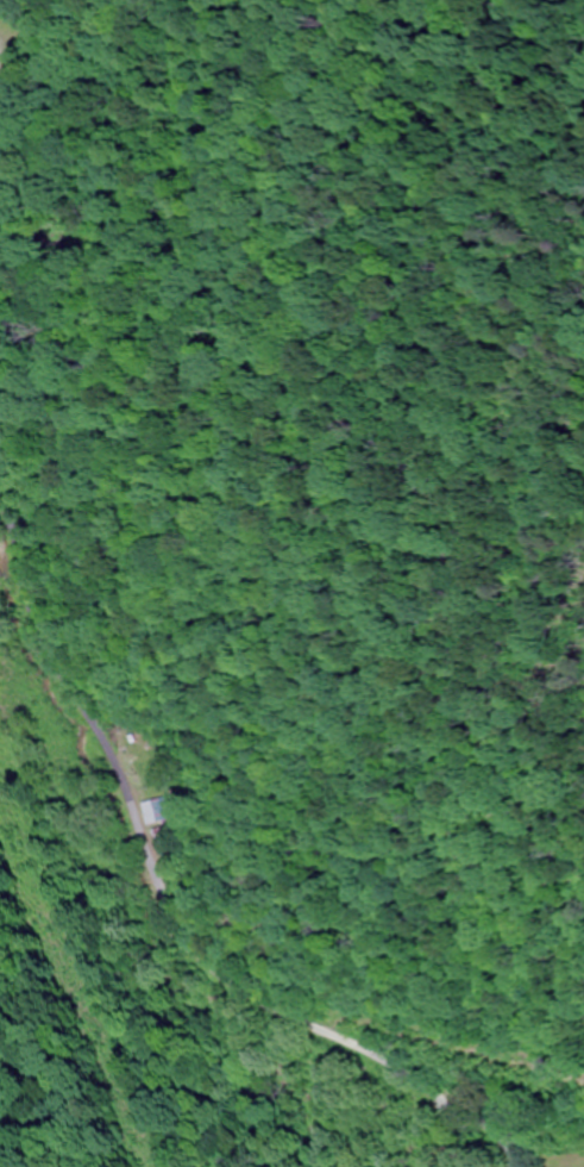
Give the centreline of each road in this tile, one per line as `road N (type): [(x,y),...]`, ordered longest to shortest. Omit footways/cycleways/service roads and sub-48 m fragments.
road 1 (residential): [(519,1166),(476,1119),(224,974),(188,943),(157,888),(128,803),(33,636),(0,536)]

